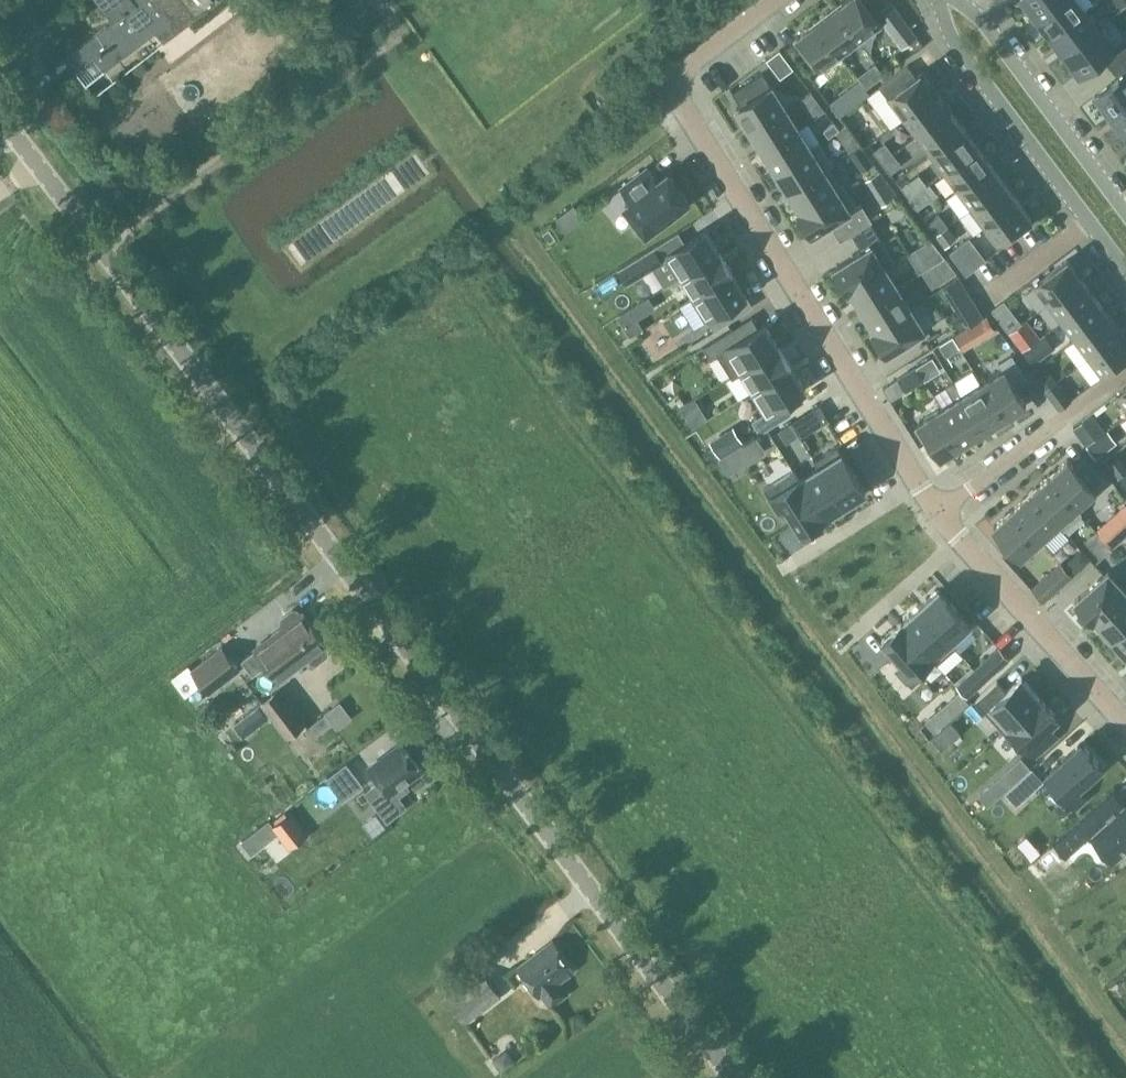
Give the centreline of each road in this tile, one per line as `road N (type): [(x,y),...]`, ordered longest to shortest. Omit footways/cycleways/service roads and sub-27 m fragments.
road 1 (unclassified): [(728,1077),(0,118)]
road 2 (residential): [(776,0),(691,65),(683,104),(936,514)]
road 3 (track): [(99,249),(386,45),(390,24),(374,0)]
road 4 (residential): [(940,0),(957,47),(1125,270)]
road 5 (residential): [(936,514),(1125,723)]
road 6 (residential): [(1125,210),(987,22),(958,0)]
road 7 (residential): [(1125,373),(936,514)]

